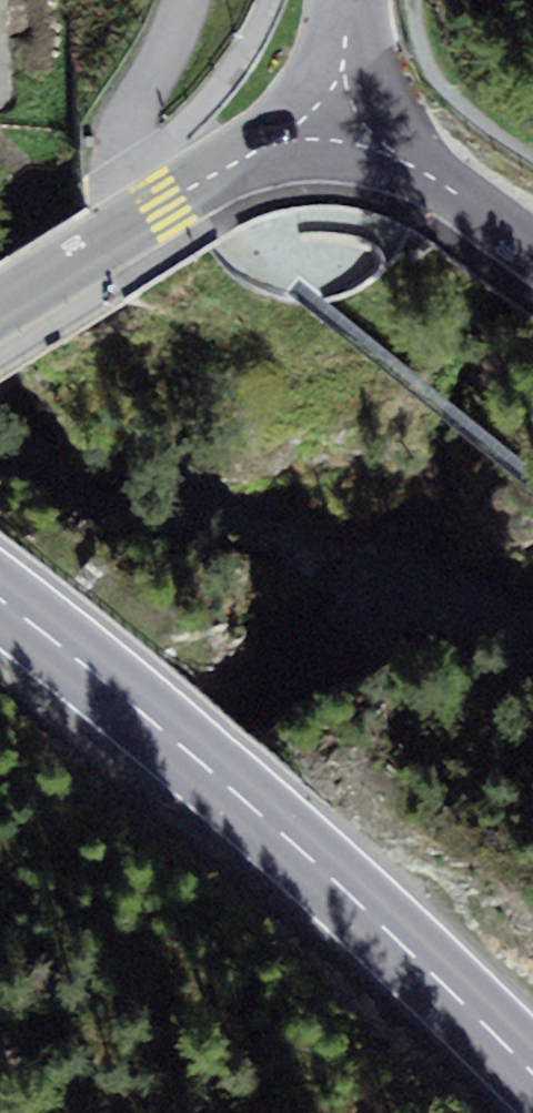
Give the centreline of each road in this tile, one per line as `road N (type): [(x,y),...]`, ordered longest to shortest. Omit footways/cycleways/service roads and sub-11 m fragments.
road 1 (primary): [(532,1072),(320,868),(0,600)]
road 2 (tertiary): [(337,144),(235,167),(0,308)]
road 3 (tertiary): [(337,144),(424,171),(532,249)]
road 4 (tertiary): [(337,144),(346,0)]
road 5 (track): [(0,1045),(100,1112)]

